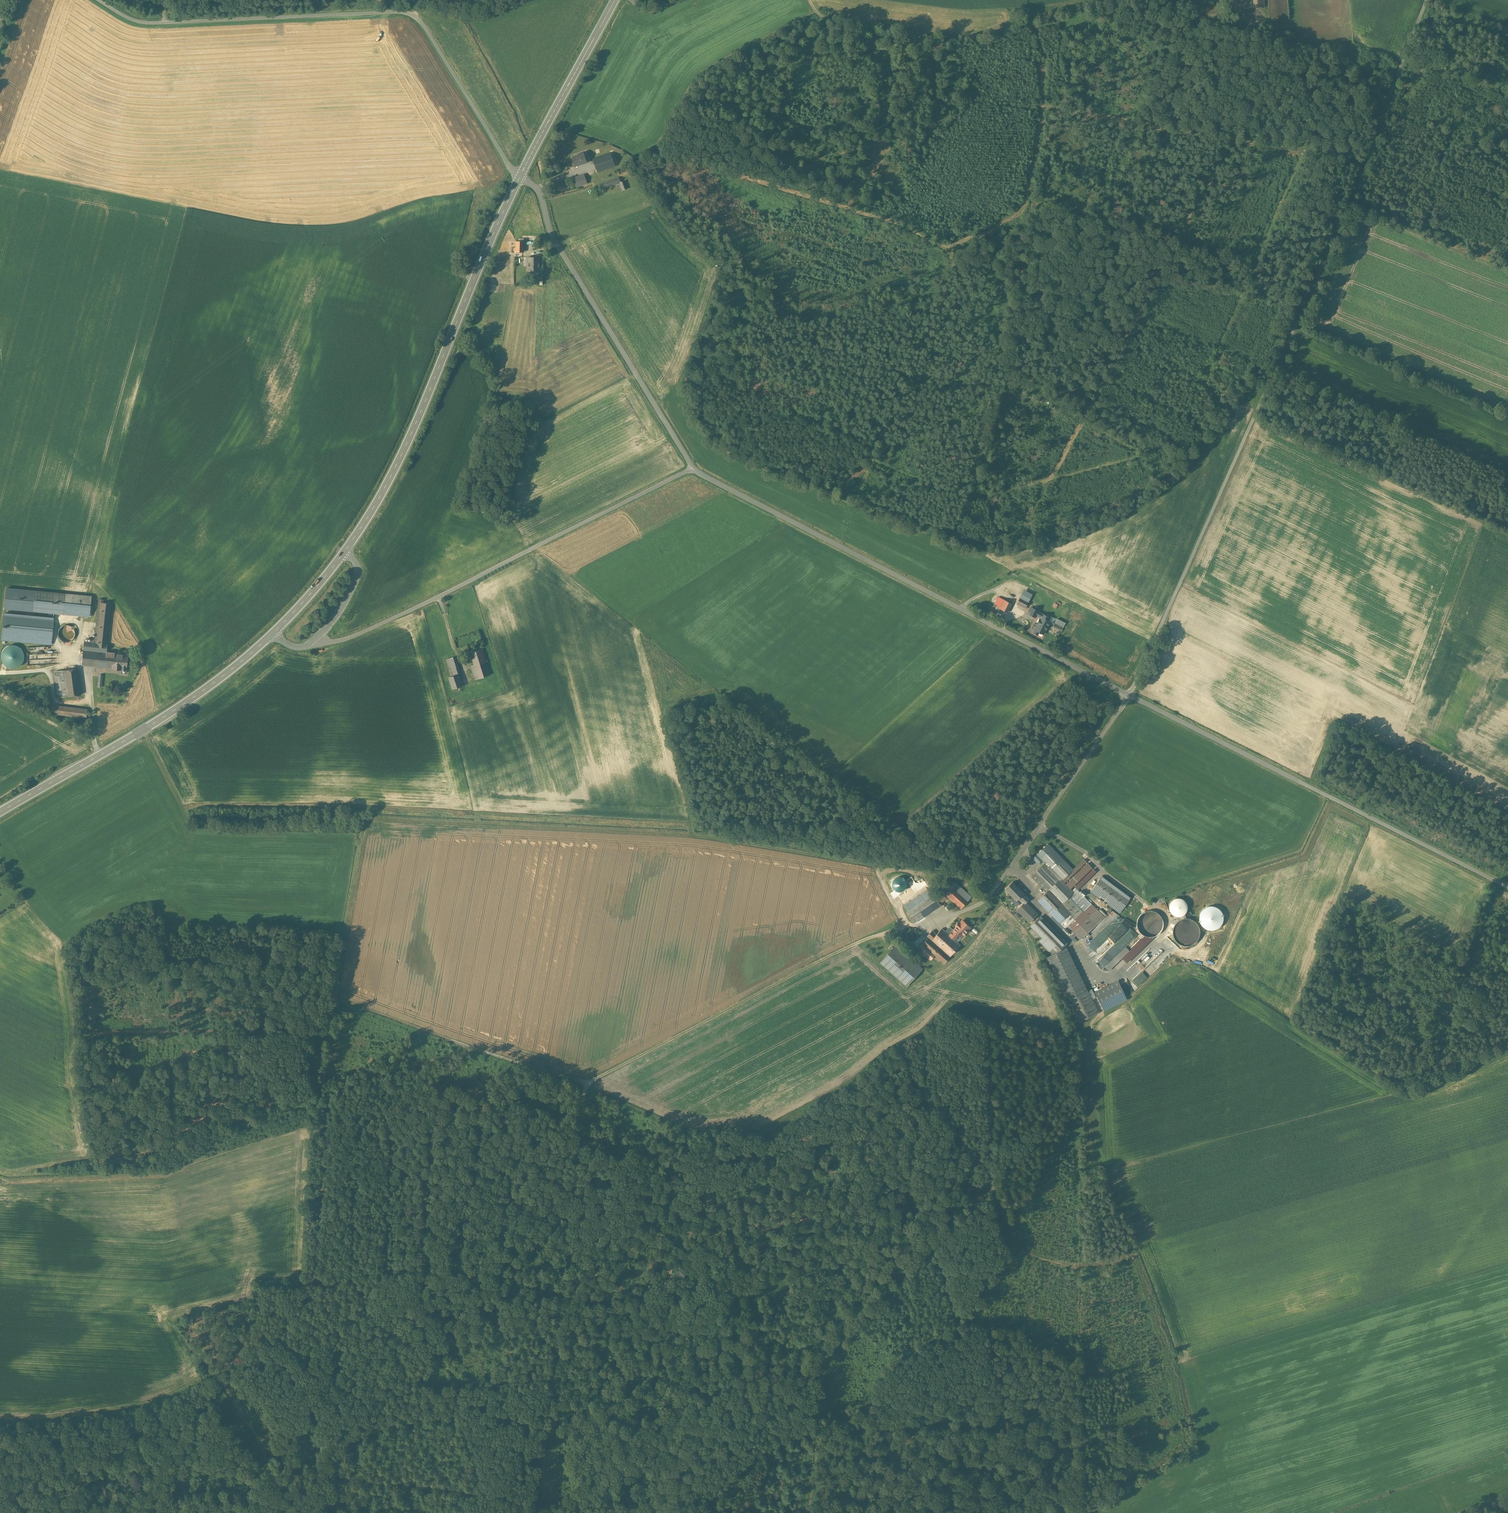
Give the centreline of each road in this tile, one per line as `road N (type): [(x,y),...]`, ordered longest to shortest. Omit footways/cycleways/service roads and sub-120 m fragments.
road 1 (track): [(537,1512),(587,1083),(836,952),(910,924)]
road 2 (unclassified): [(1425,0),(1324,257),(1128,696)]
road 3 (track): [(0,1477),(82,1467),(294,1471),(664,1512)]
road 4 (track): [(86,1034),(329,1029),(342,1001),(587,1083)]
road 5 (secondary): [(274,633),(347,548),(385,487),(518,182)]
road 6 (unclassified): [(99,0),(145,23),(412,16),(518,182)]
road 7 (unclassified): [(692,470),(1128,696)]
road 8 (unclassified): [(274,633),(300,647),(345,639),(692,470)]
road 9 (track): [(807,1512),(827,1350),(993,1182),(992,1153)]
road 10 (unclassified): [(1128,696),(1507,888)]
road 11 (track): [(827,1350),(839,1262),(823,1243),(694,1243),(565,1261)]
road 12 (unclassified): [(521,177),(540,195),(554,240),(692,470)]
road 13 (secondary): [(0,813),(205,690),(274,633)]
road 14 (secondary): [(521,177),(615,0)]
road 15 (track): [(1048,1512),(1080,1487),(1081,1382)]

